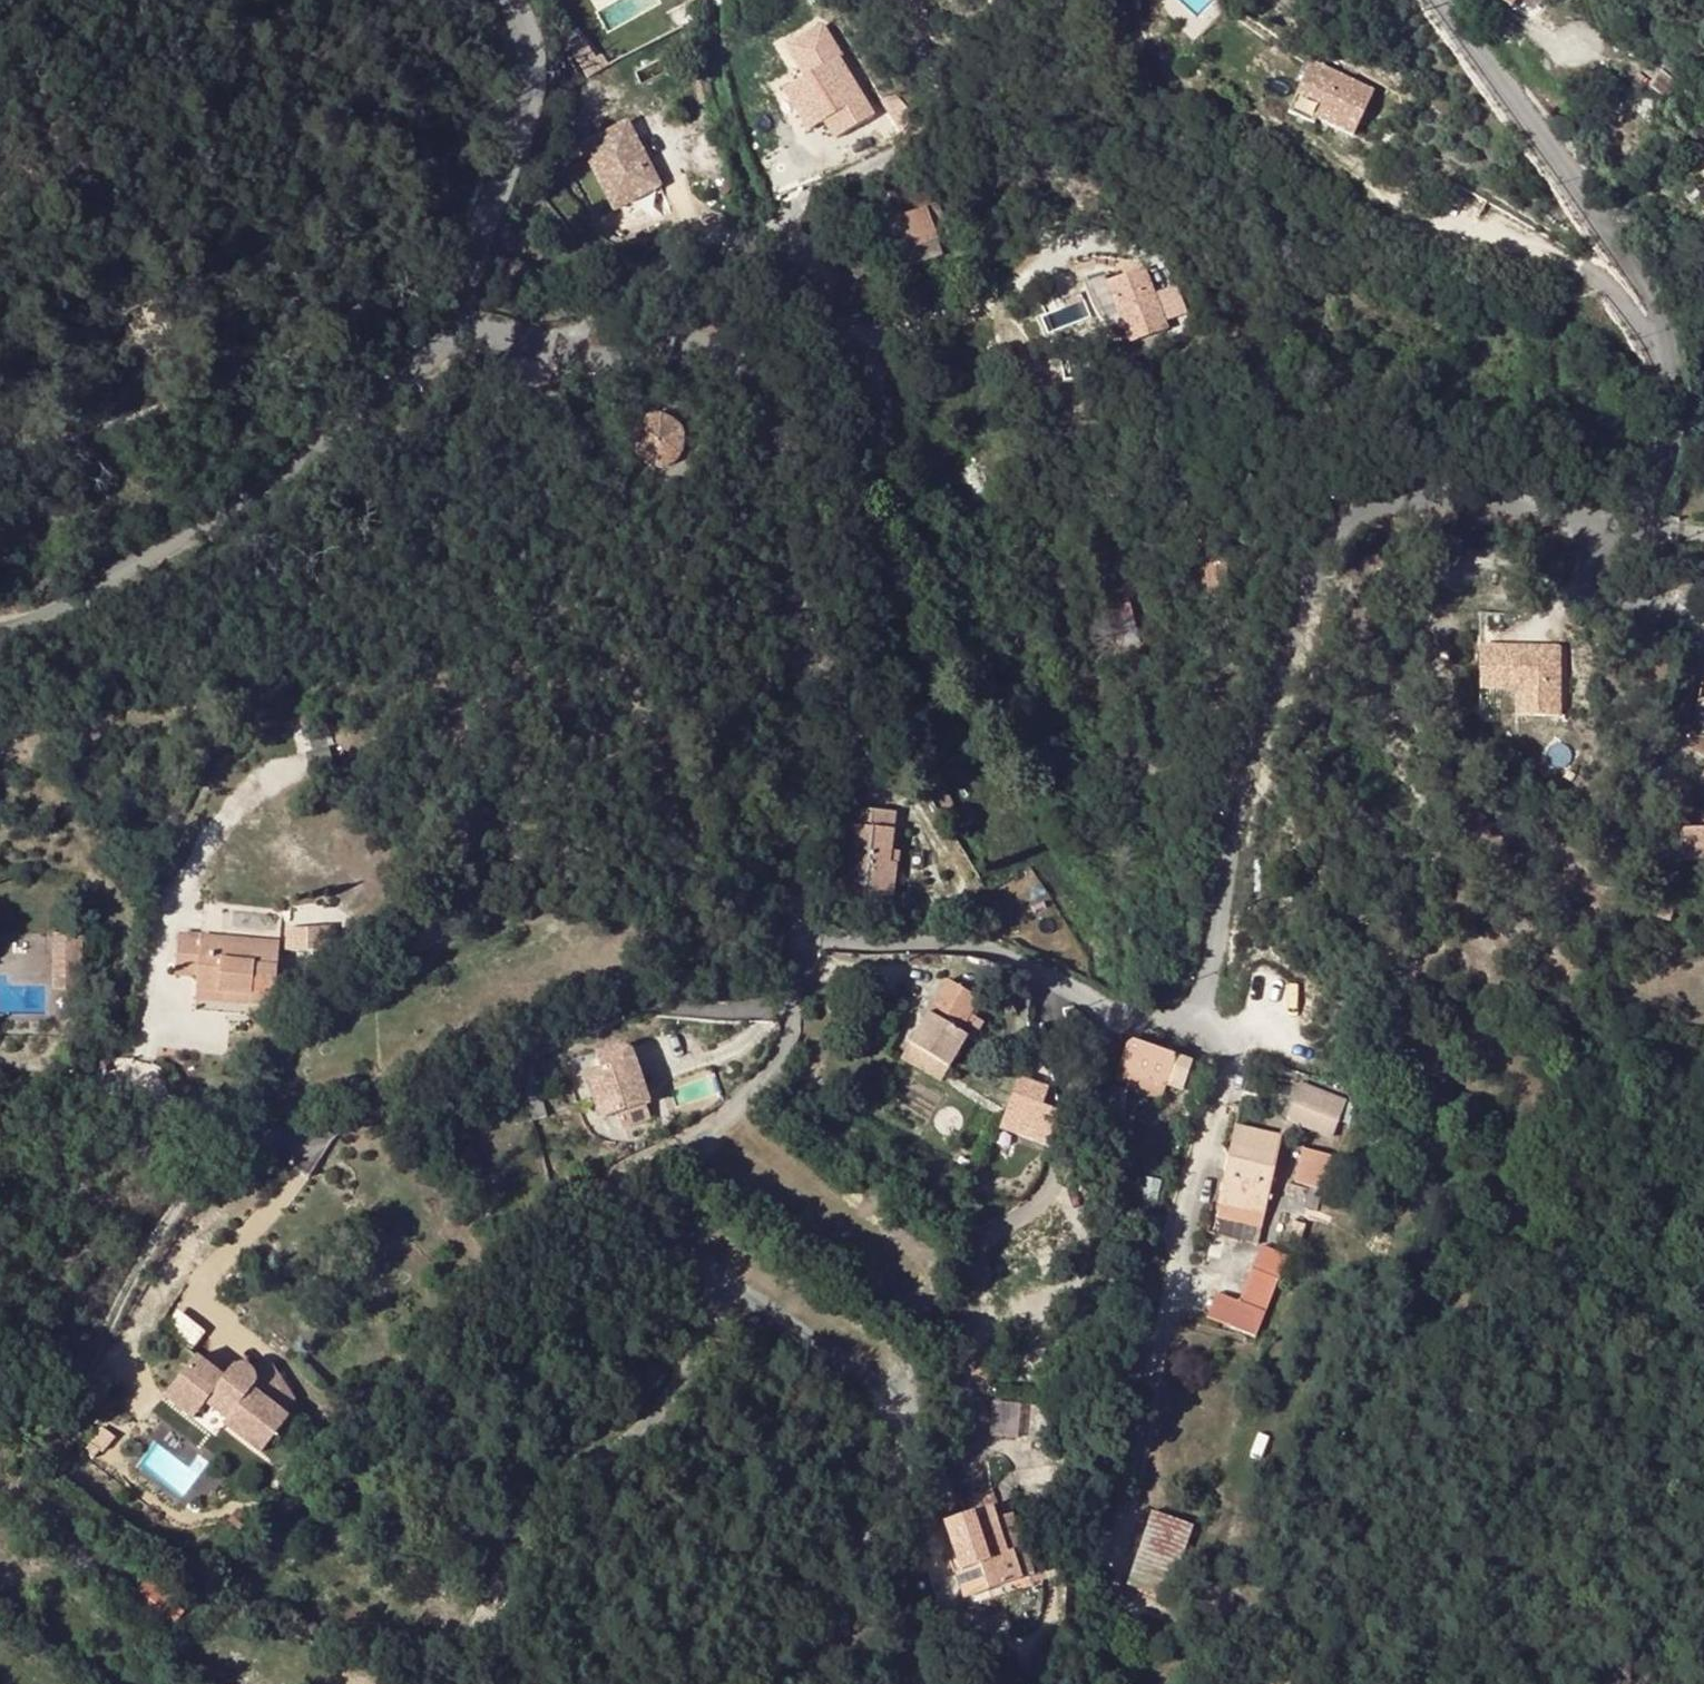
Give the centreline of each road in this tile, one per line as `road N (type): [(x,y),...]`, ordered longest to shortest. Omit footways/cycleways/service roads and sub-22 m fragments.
road 1 (unclassified): [(805,941),(963,940),(1009,950),(1091,998),(1144,1017),(1187,1017),(1203,999),(1254,729),(1321,542),(1336,523),(1361,506),(1481,497),(1583,518),(1639,517),(1679,443),(1668,316),(1451,0)]
road 2 (unclassified): [(460,325),(588,358),(688,339),(715,346),(743,364),(774,408),(792,487),(805,941)]
road 3 (unclassified): [(805,941),(791,987),(760,1011),(636,1009),(559,1032),(441,1096),(279,1136),(214,1126),(100,1082)]
road 4 (track): [(0,444),(58,442),(267,370),(458,229),(496,218)]
road 5 (residential): [(460,325),(391,390),(168,549),(65,605),(0,624)]
road 6 (track): [(0,1469),(23,1465),(185,1197),(242,1133)]
road 7 (unclassified): [(518,0),(532,49),(529,120),(460,325)]

